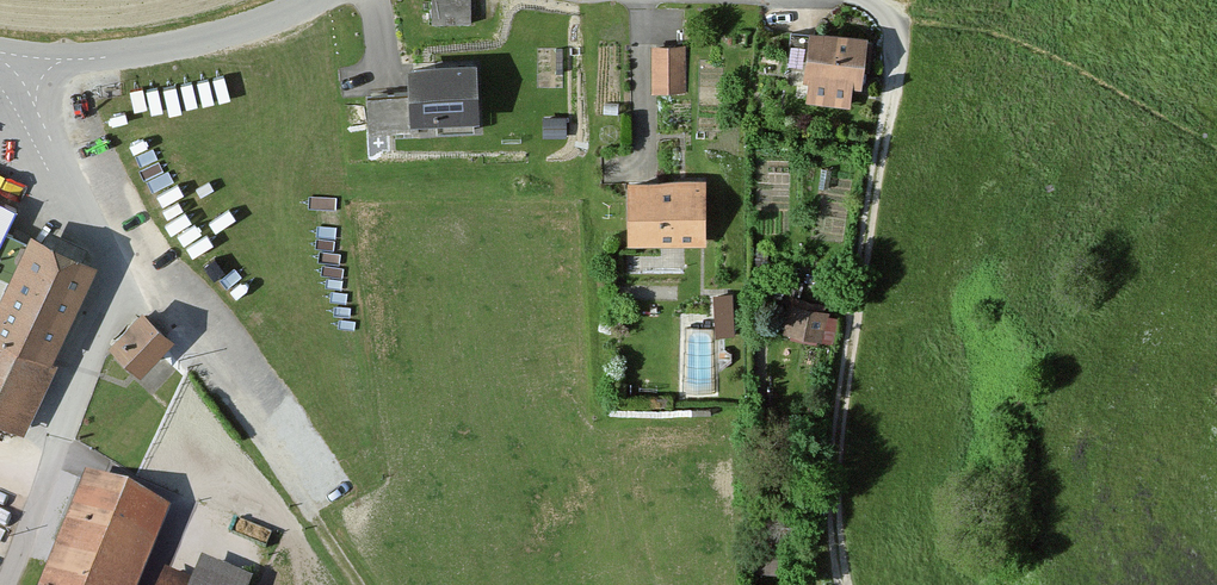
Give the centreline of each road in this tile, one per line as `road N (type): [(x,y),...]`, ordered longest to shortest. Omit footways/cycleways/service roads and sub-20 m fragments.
road 1 (unclassified): [(6,584),(110,288),(101,245),(41,119),(28,58)]
road 2 (track): [(843,584),(836,448),(891,91)]
road 3 (track): [(361,584),(176,320),(109,267)]
road 4 (tertiary): [(312,0),(156,49),(28,58)]

